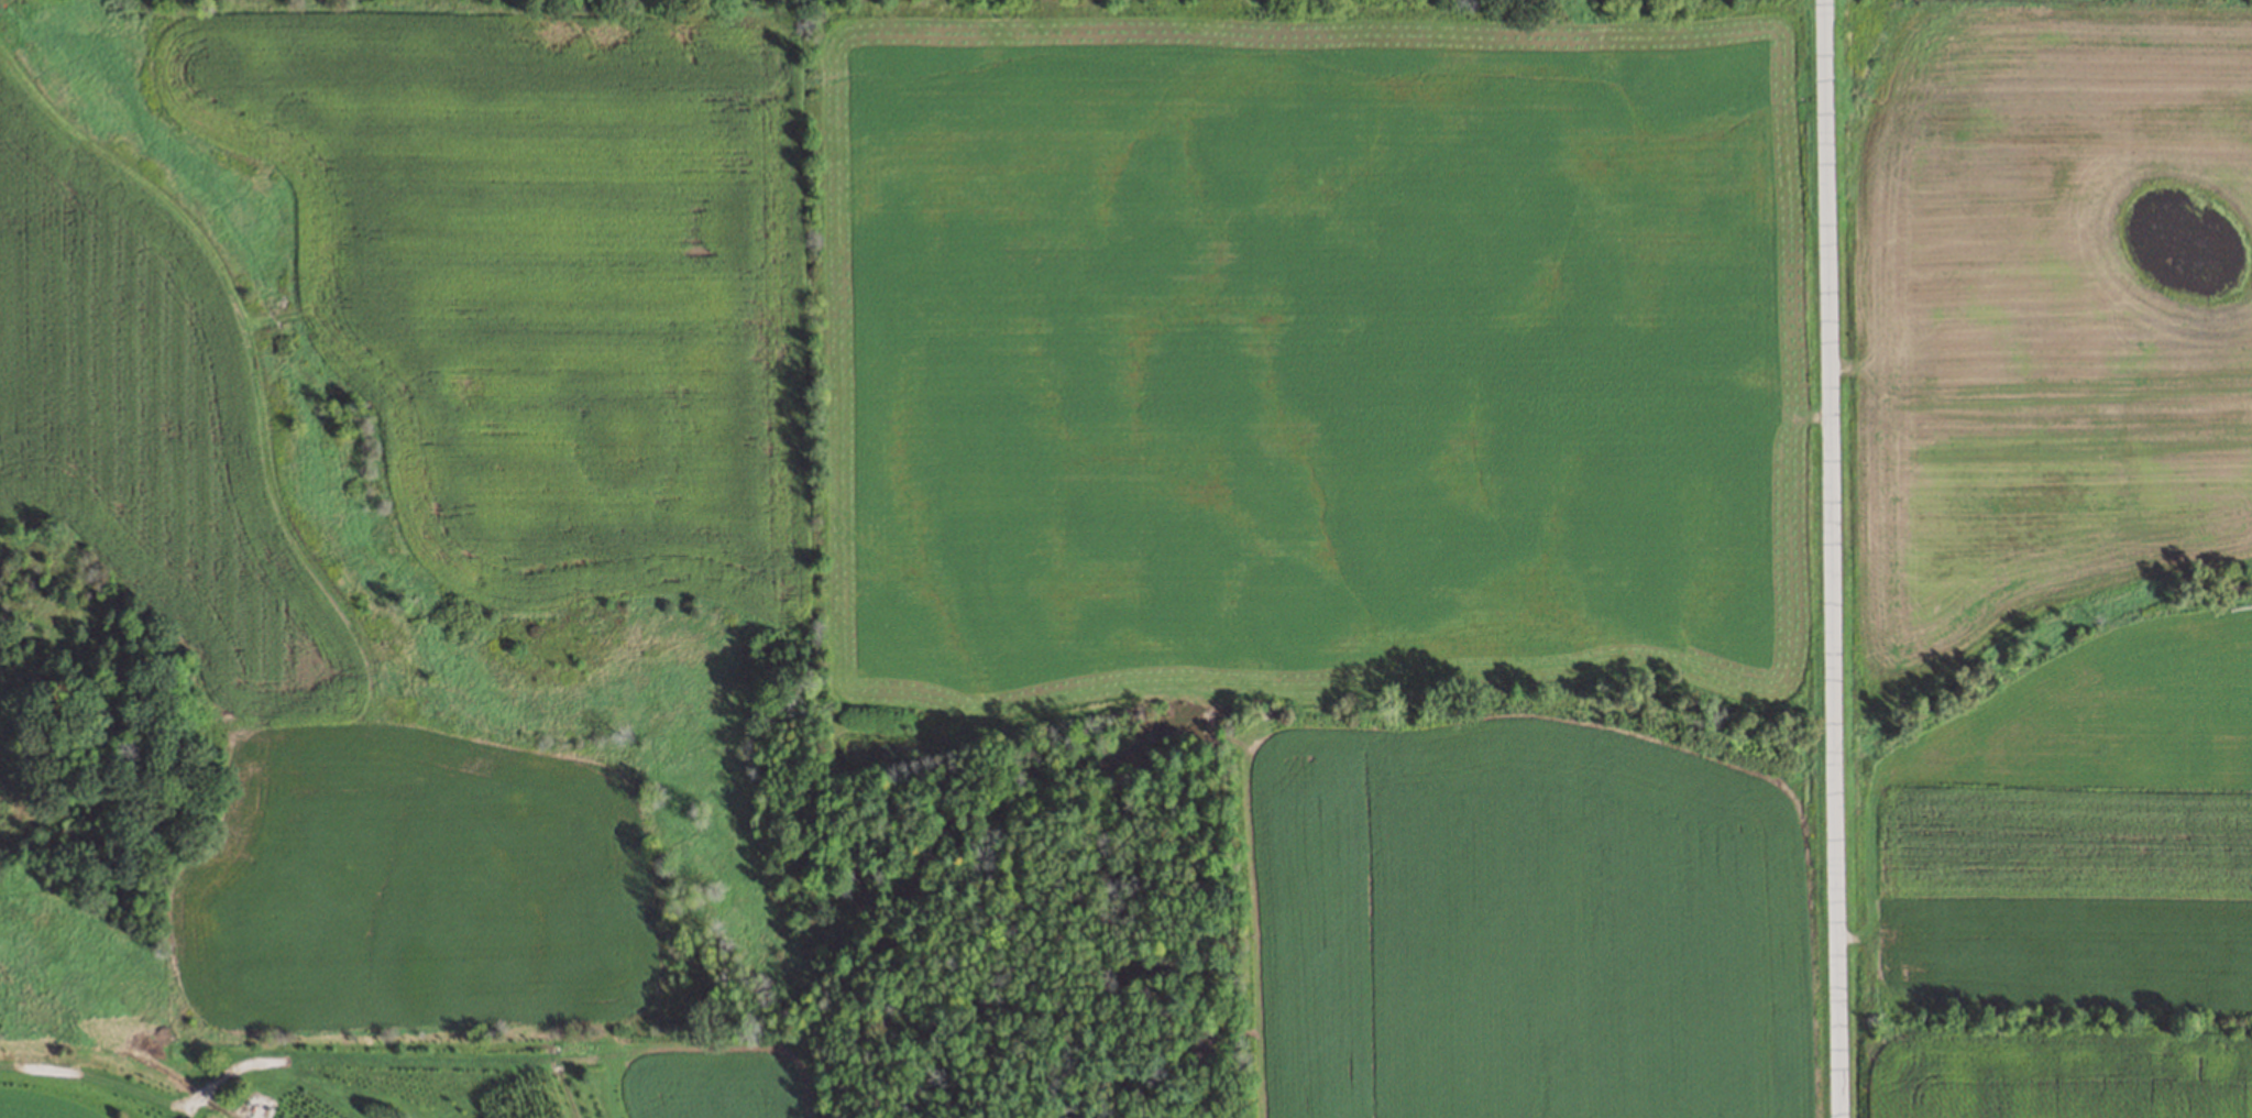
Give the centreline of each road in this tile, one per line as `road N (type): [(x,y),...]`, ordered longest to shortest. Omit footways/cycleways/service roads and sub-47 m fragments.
road 1 (residential): [(1841,1117),(1826,0)]

